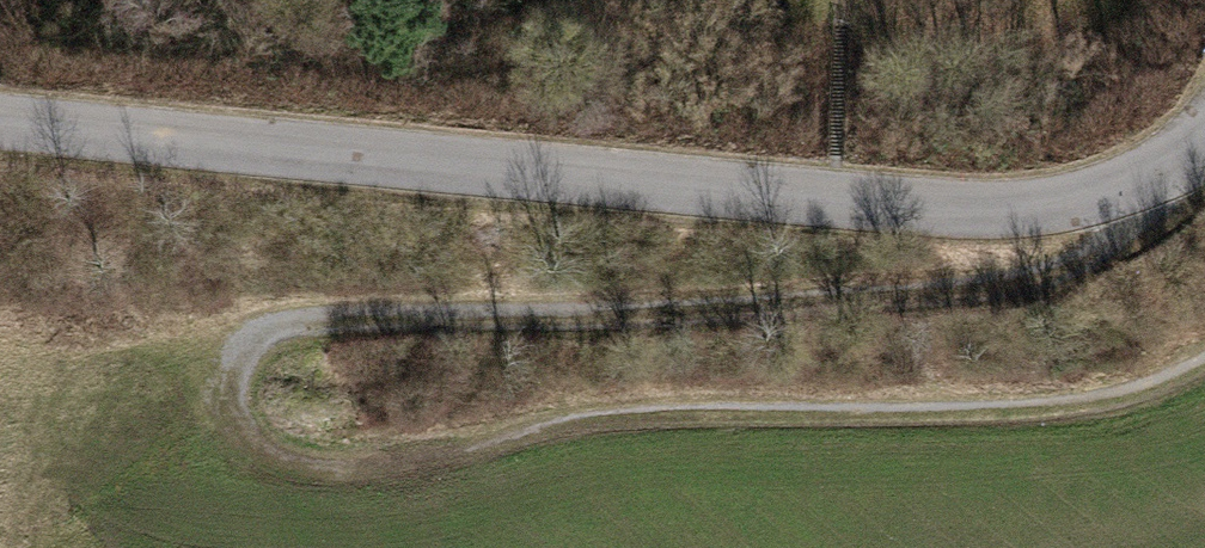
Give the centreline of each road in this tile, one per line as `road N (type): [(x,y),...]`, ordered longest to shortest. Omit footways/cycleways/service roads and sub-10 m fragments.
road 1 (track): [(1204,363),(1144,390),(1054,410),(563,417),(325,469),(263,461),(228,409),(243,357),(299,328),(850,303),(1043,281),(1131,231),(1141,186)]
road 2 (unclassified): [(1204,142),(1141,186),(985,202),(0,121)]

